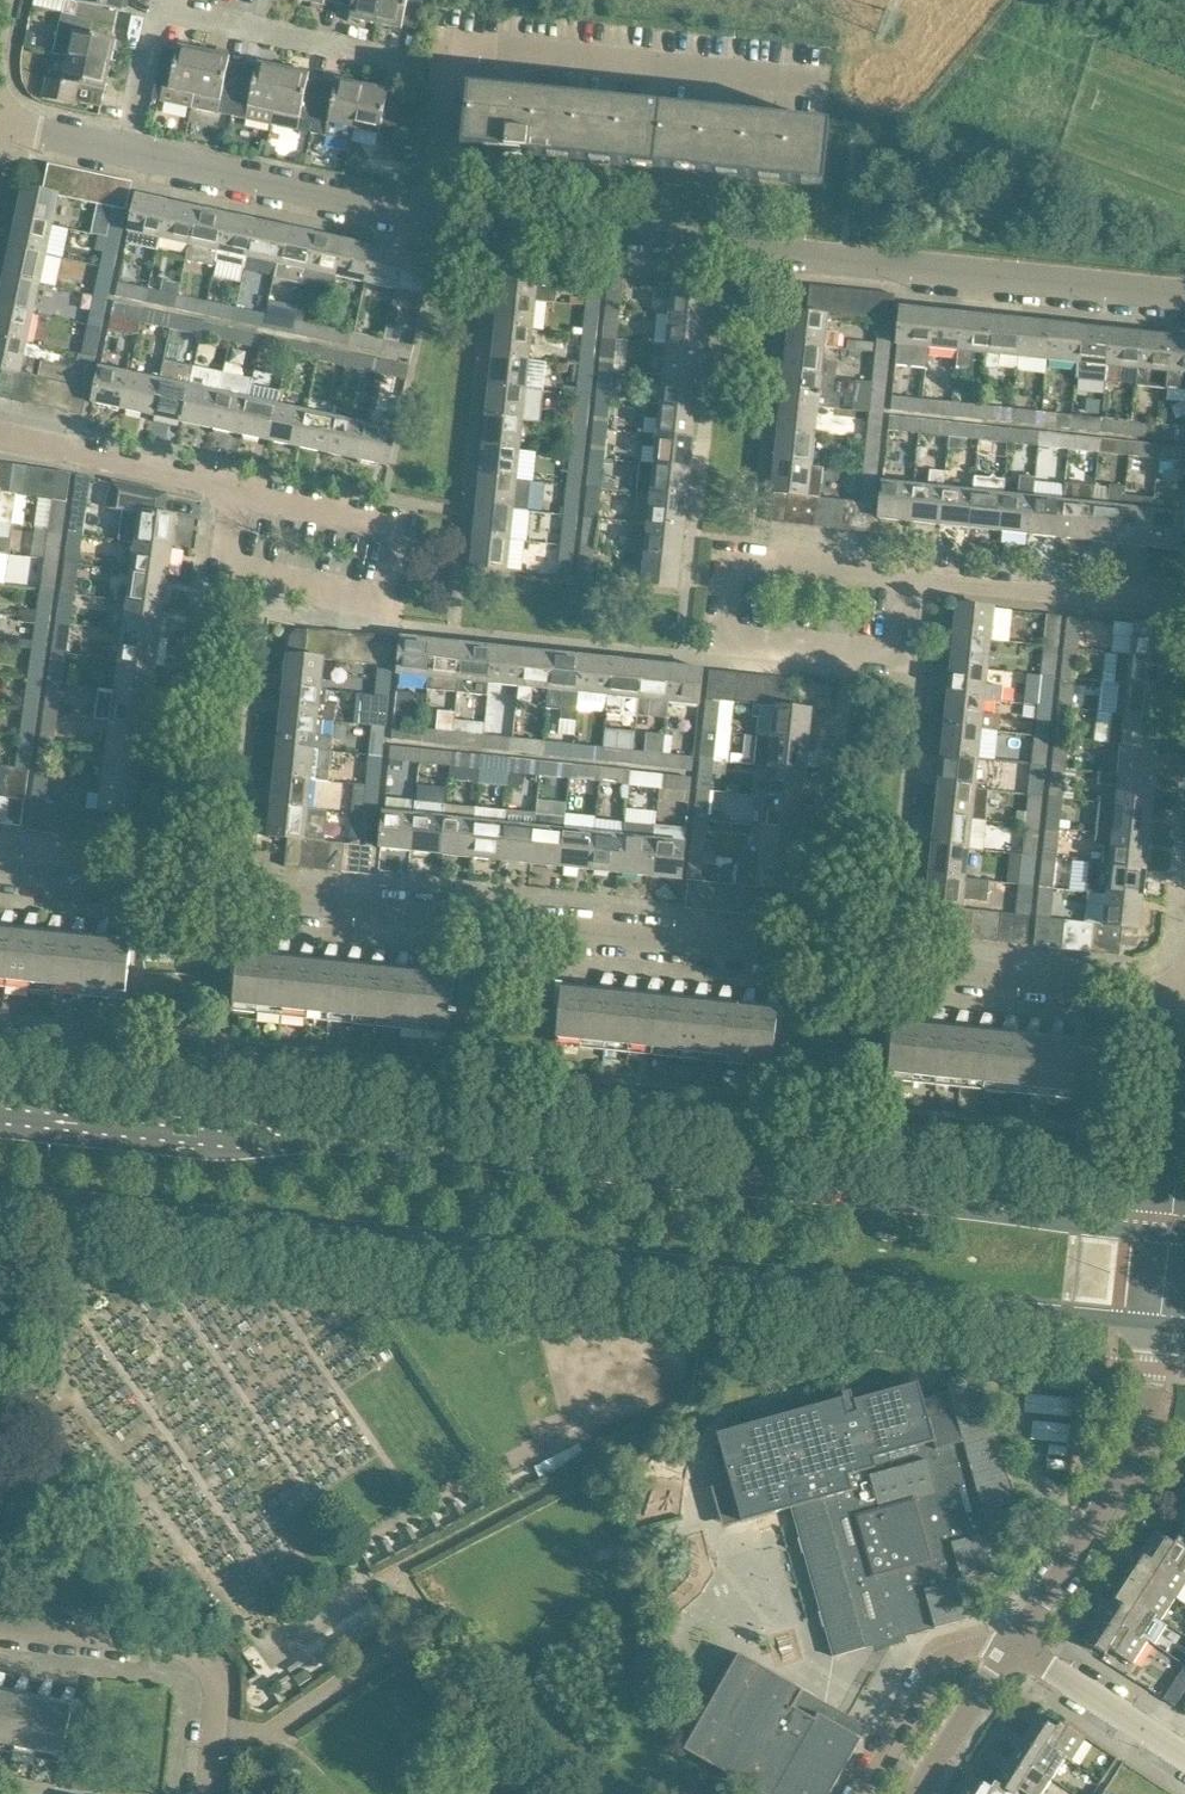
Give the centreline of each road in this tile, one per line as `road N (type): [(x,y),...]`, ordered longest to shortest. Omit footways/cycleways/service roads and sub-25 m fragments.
road 1 (residential): [(1184,996),(0,876)]
road 2 (tertiary): [(1168,1233),(0,1115)]
road 3 (tertiary): [(0,1183),(1159,1323)]
road 4 (residential): [(1184,296),(428,214)]
road 5 (unclassified): [(428,214),(448,65),(461,49),(828,85)]
road 6 (unclassified): [(908,579),(900,658),(728,640),(736,561),(871,575)]
road 7 (unclassified): [(1015,1645),(1138,1454),(1150,1420),(1159,1323)]
road 8 (residential): [(246,491),(228,571),(382,605),(400,526),(379,521)]
road 9 (residential): [(207,1793),(210,1684),(197,1659),(165,1641),(0,1624)]
road 10 (residential): [(428,214),(122,154)]
road 11 (unclassified): [(1184,608),(908,579)]
road 12 (residential): [(406,62),(154,7)]
road 13 (residential): [(246,491),(0,437)]
road 14 (unclassified): [(859,1793),(933,1664),(955,1651),(1015,1645)]
road 15 (residential): [(1184,1756),(1015,1645)]
road 16 (unclassified): [(920,1793),(1015,1645)]
road 17 (residential): [(1168,1233),(1184,1061)]
road 18 (residential): [(122,154),(154,7)]
road 19 (residential): [(379,521),(246,491)]
road 20 (residential): [(122,154),(0,130)]

